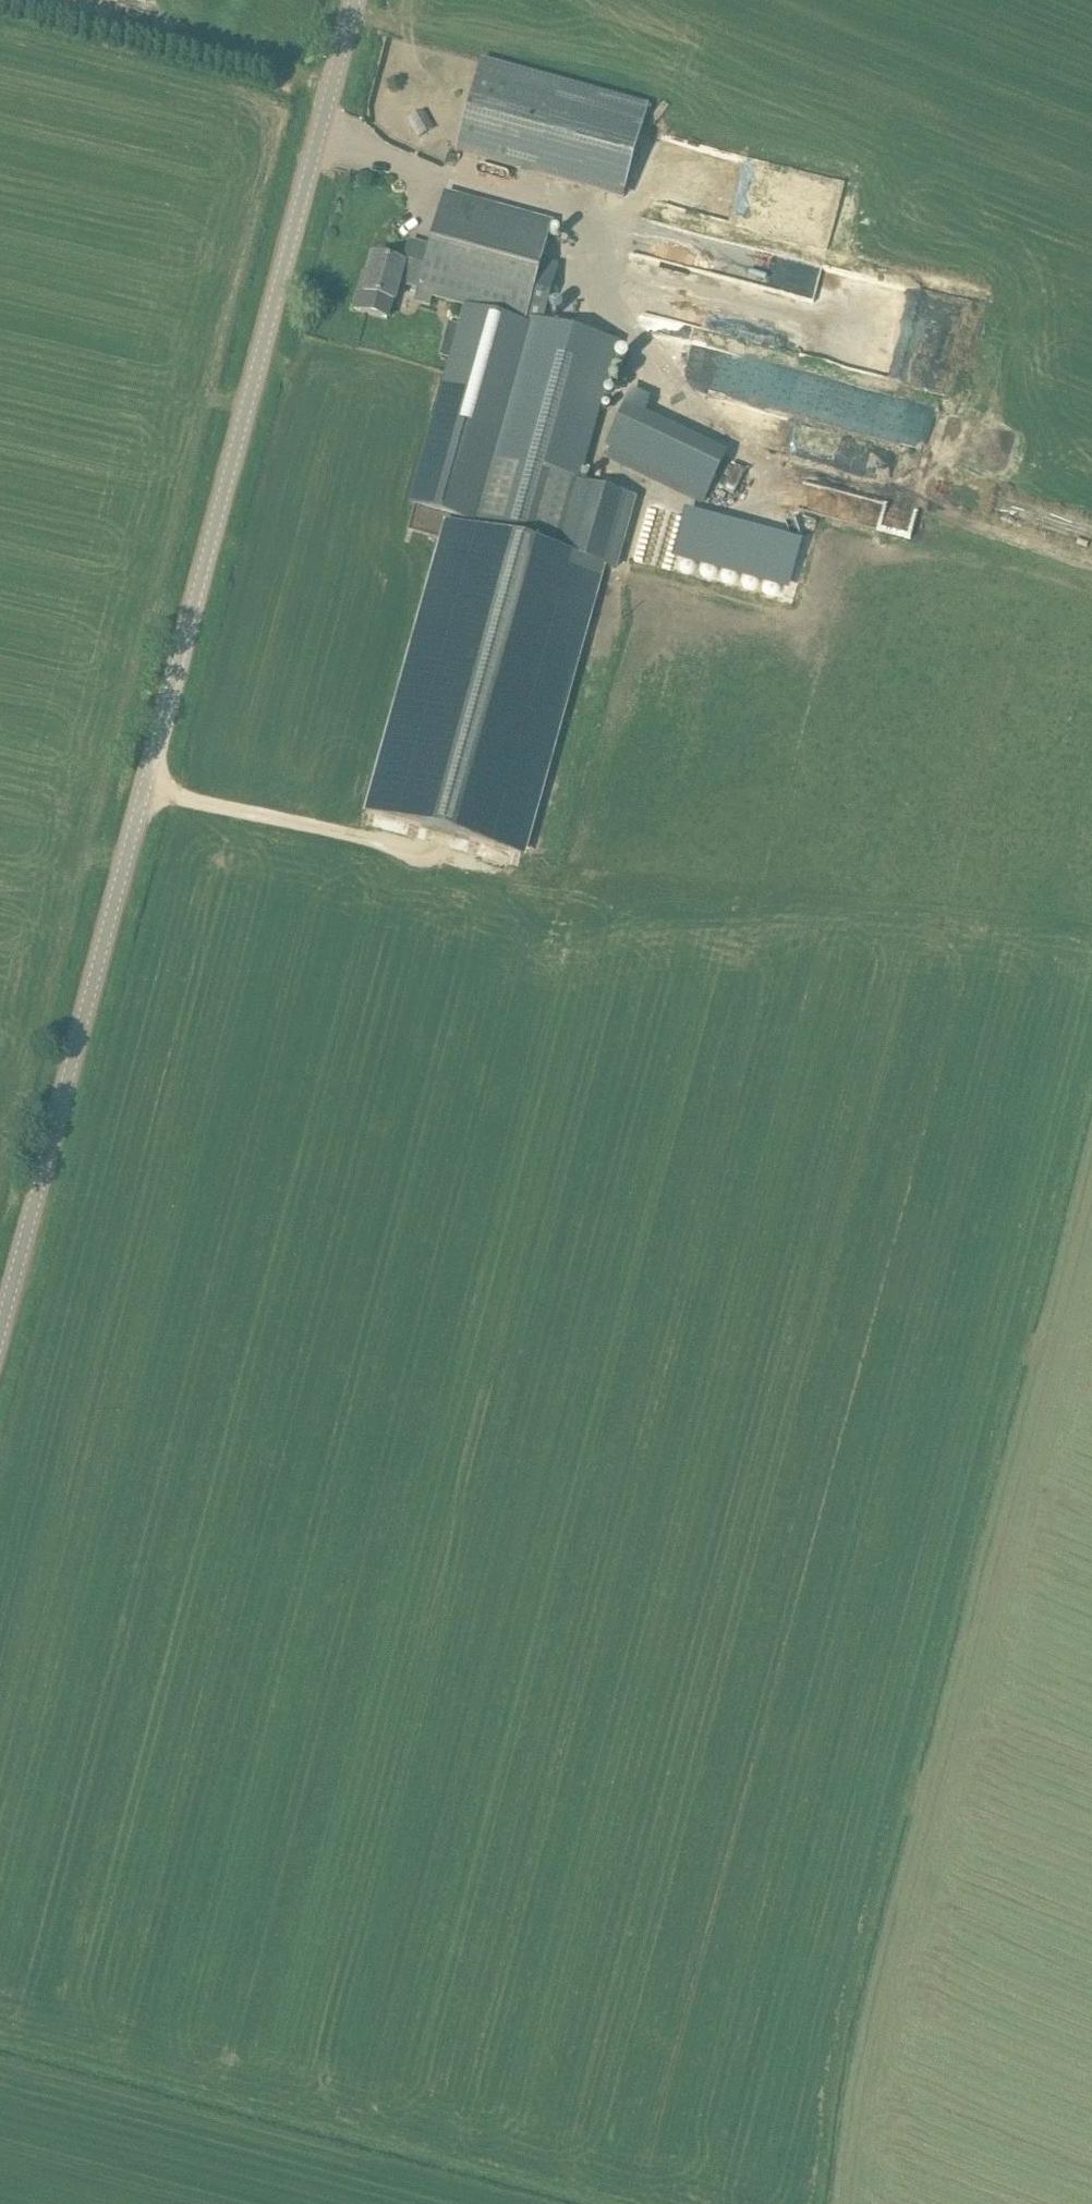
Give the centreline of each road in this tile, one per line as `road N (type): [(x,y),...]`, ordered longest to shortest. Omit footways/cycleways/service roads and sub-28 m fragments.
road 1 (unclassified): [(0,1344),(355,0)]

